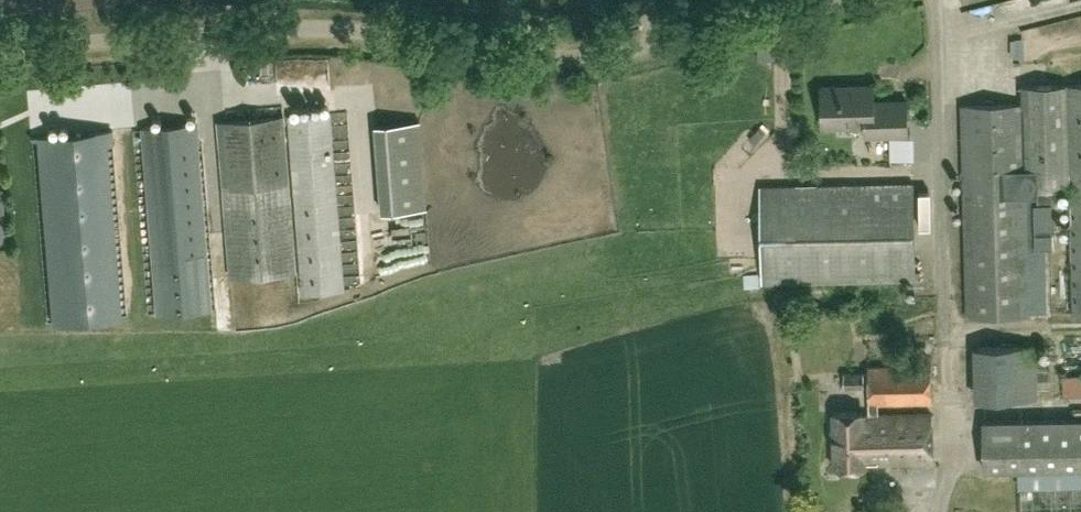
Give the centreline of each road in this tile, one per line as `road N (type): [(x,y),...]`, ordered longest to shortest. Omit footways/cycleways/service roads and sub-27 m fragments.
road 1 (unclassified): [(0,53),(300,24),(543,60),(624,53),(836,0)]

